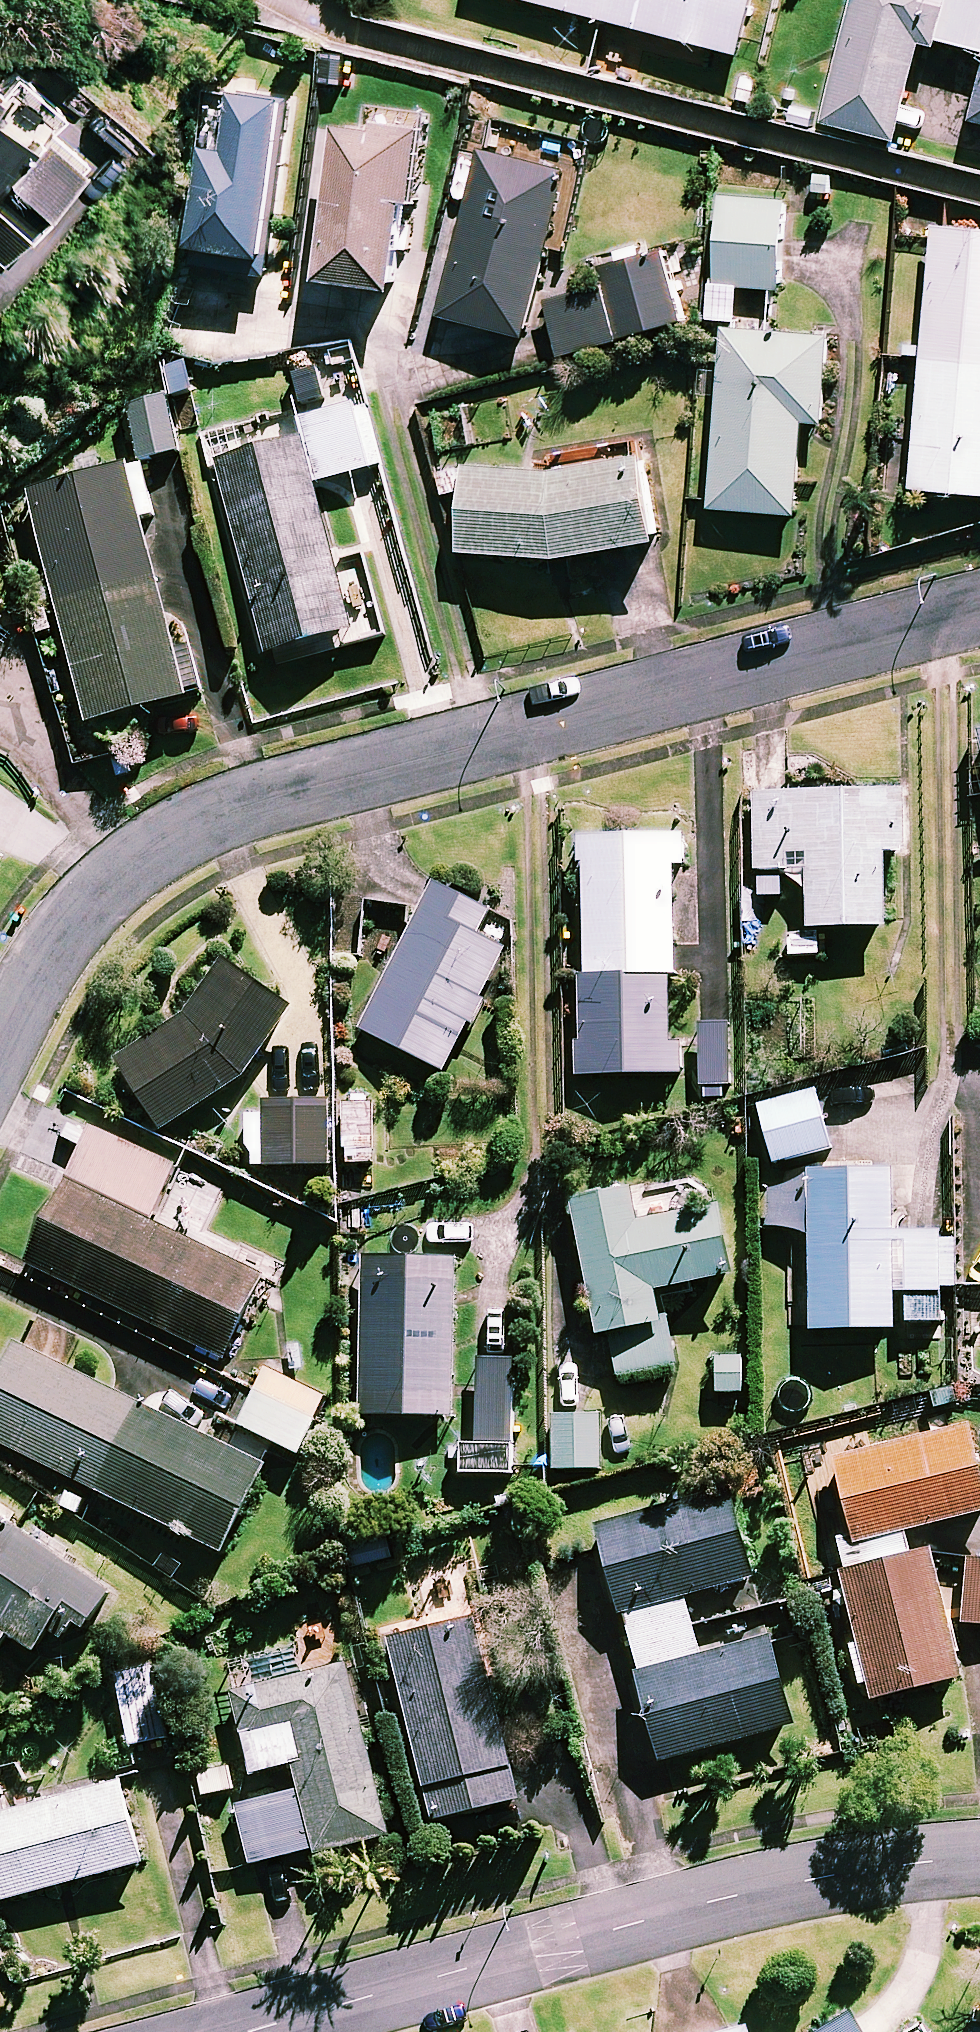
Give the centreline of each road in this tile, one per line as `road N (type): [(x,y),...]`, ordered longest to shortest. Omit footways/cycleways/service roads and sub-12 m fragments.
road 1 (residential): [(0,1047),(77,912),(142,857),(207,823),(979,608)]
road 2 (residential): [(979,1855),(812,1878),(264,2031)]

